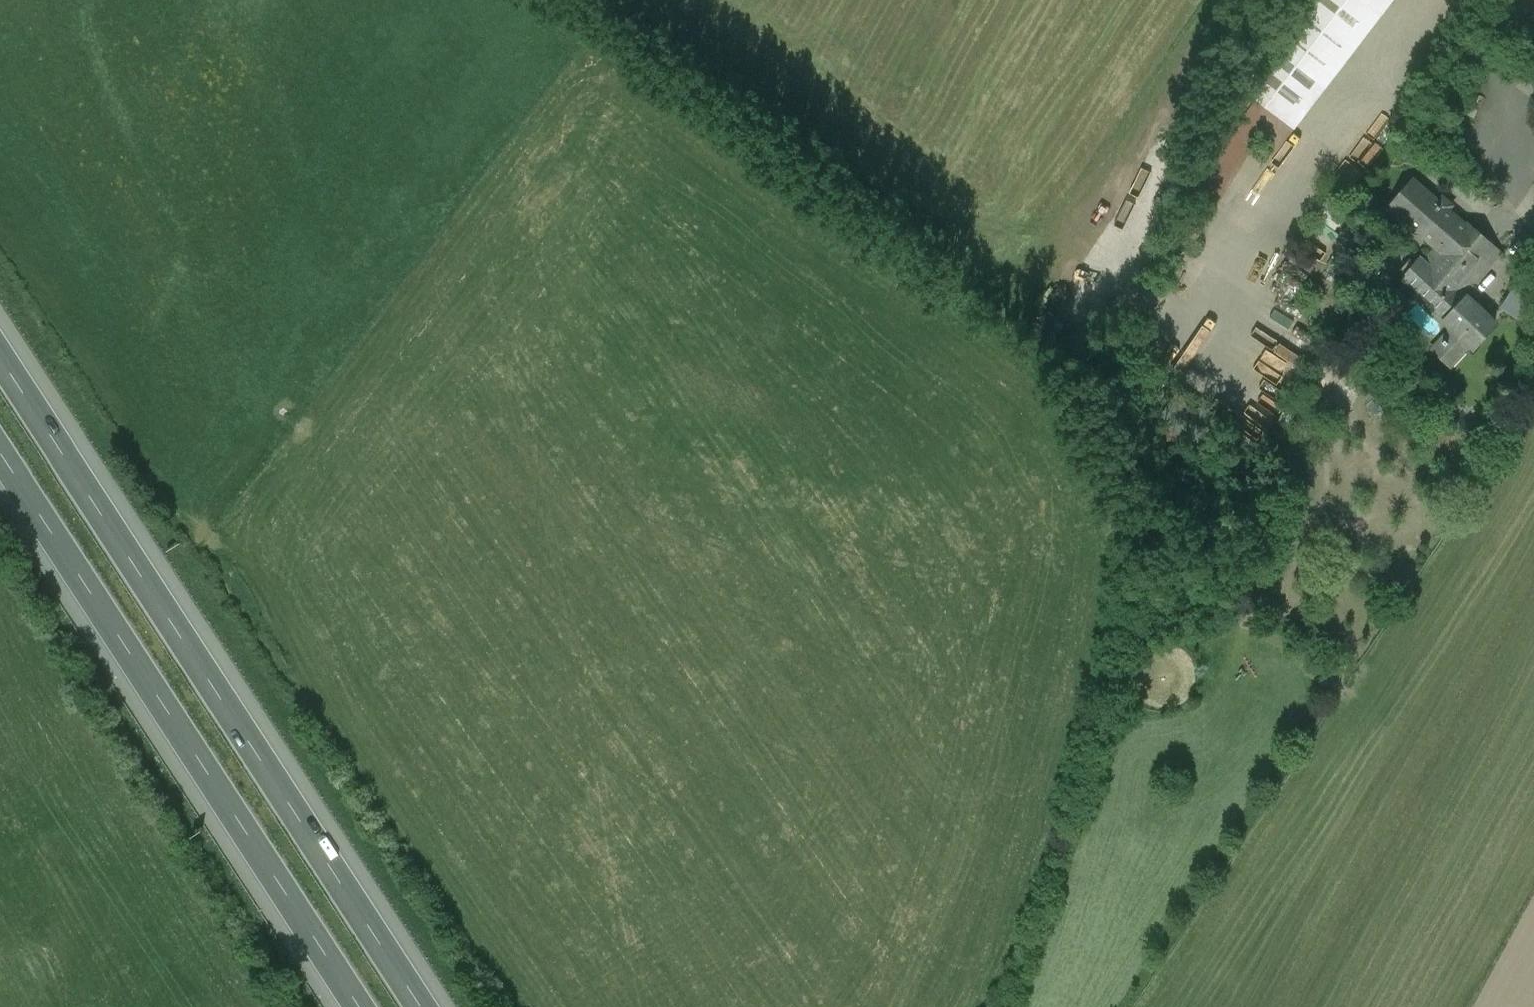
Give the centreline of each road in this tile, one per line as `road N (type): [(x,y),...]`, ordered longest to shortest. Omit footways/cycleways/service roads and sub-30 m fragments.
road 1 (motorway): [(427,1006),(0,353)]
road 2 (motorway): [(0,448),(368,1006)]
road 3 (track): [(227,550),(263,575),(299,670),(522,1006)]

